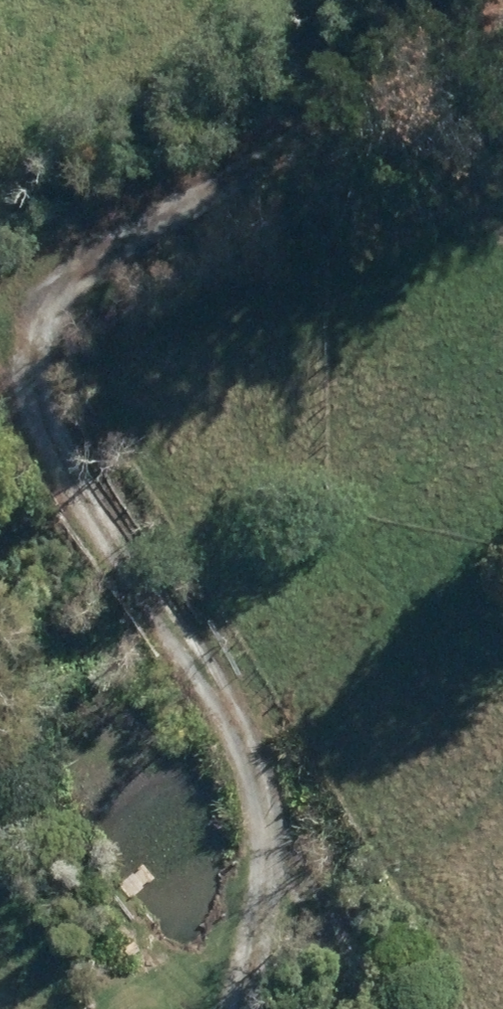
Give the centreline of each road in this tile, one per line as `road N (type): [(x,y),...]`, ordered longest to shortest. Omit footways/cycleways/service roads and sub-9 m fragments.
road 1 (track): [(89,186),(40,305),(79,480),(216,698),(240,843),(226,1008)]
road 2 (track): [(468,0),(89,186)]

